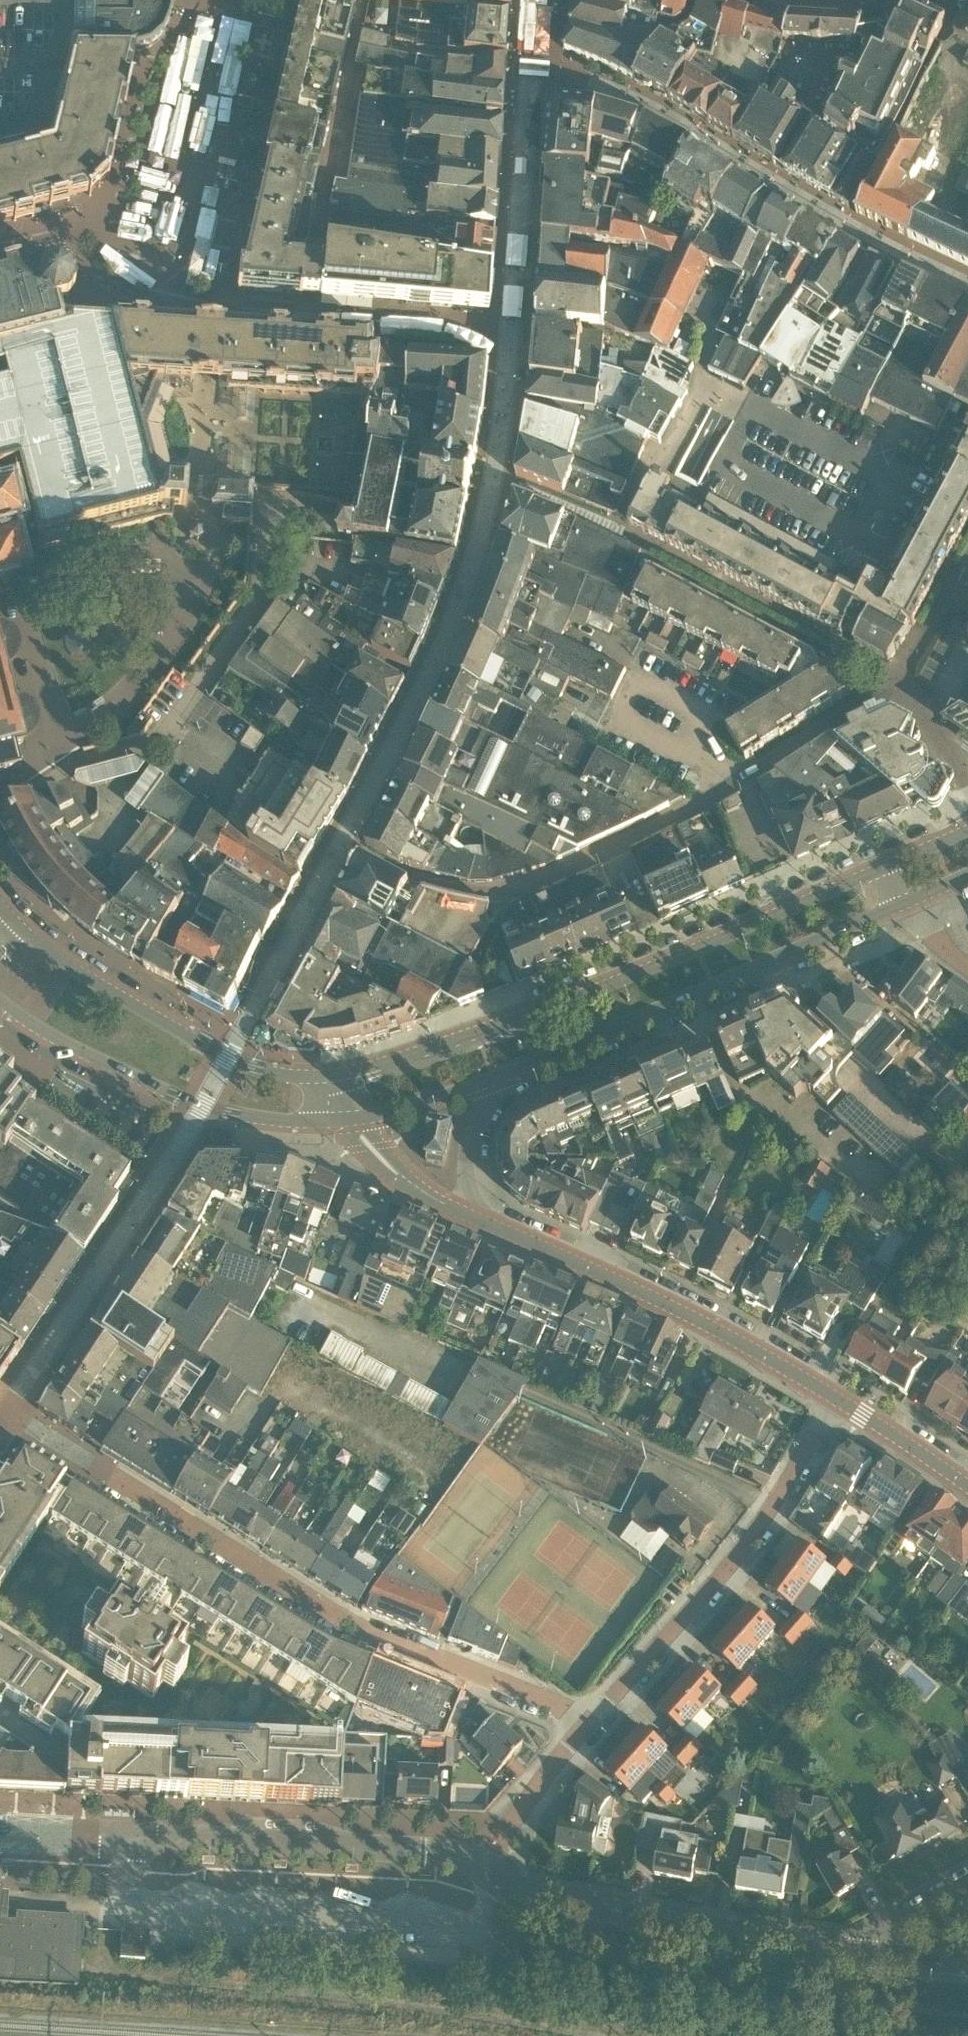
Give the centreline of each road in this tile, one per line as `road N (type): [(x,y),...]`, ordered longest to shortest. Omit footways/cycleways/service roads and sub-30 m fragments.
road 1 (residential): [(4,1418),(45,1434),(348,1625),(558,1704),(585,1725)]
road 2 (unclassified): [(342,845),(443,885),(485,891),(533,882),(709,805),(894,687)]
road 3 (tertiary): [(890,867),(529,1018),(335,1078)]
road 4 (tertiary): [(495,1079),(908,901)]
road 5 (tertiary): [(879,1957),(536,1897),(482,1863)]
road 6 (tertiary): [(836,1399),(708,1324),(476,1217)]
road 7 (tertiary): [(335,1078),(271,1074),(231,1057),(88,980),(29,941),(1,909)]
road 8 (tertiary): [(0,1001),(79,1059),(202,1105),(292,1121),(342,1120)]
road 9 (unclassified): [(0,794),(139,752),(273,572)]
road 10 (tertiary): [(482,1863),(422,1849),(134,1839)]
road 11 (residential): [(772,1506),(724,1572),(585,1725)]
road 12 (residential): [(772,1506),(537,1397)]
road 13 (residential): [(585,1725),(482,1863)]
road 14 (tertiary): [(476,1217),(398,1176),(342,1120)]
road 15 (tertiary): [(342,1120),(495,1079)]
road 16 (tertiary): [(967,1482),(836,1399)]
road 17 (residential): [(476,1217),(469,1157),(495,1079)]
road 18 (tertiary): [(0,1833),(134,1839)]
road 19 (residential): [(967,1868),(903,1904),(885,1923),(879,1957)]
road 20 (residential): [(836,1399),(772,1506)]
road 21 (unclassified): [(967,784),(894,687)]

